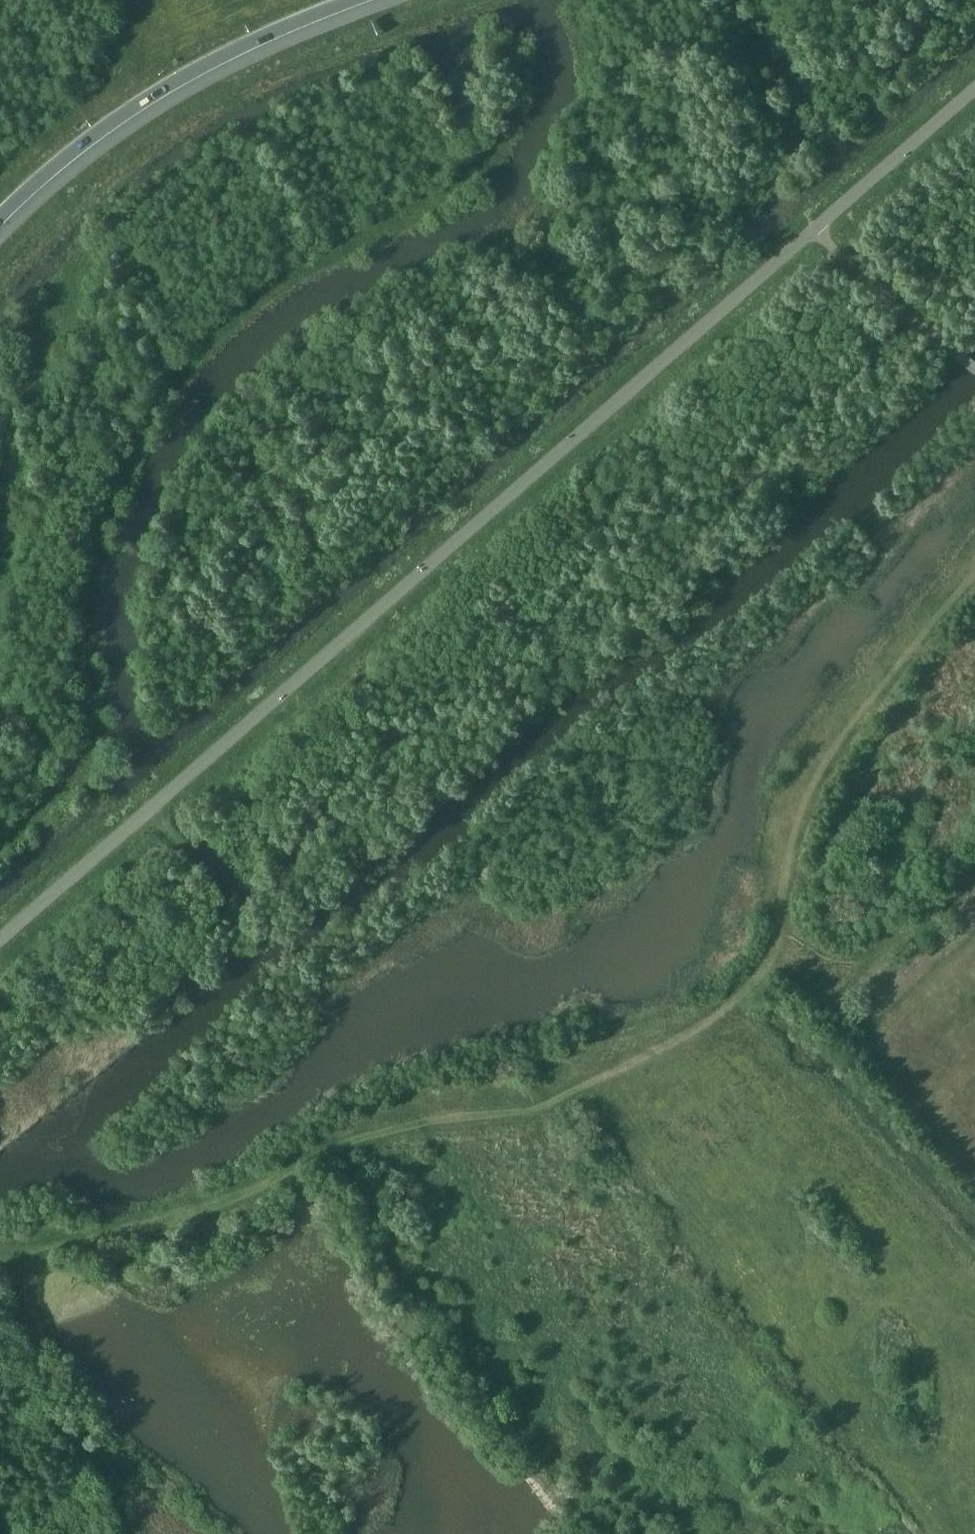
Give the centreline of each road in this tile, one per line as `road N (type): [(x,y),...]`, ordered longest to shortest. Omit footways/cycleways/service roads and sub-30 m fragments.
road 1 (track): [(974,588),(901,666),(828,762),(767,944),(740,993),(671,1051),(521,1112),(438,1118),(333,1143),(185,1226),(101,1228),(26,1252)]
road 2 (motorway): [(0,217),(143,101),(245,44),(349,0)]

